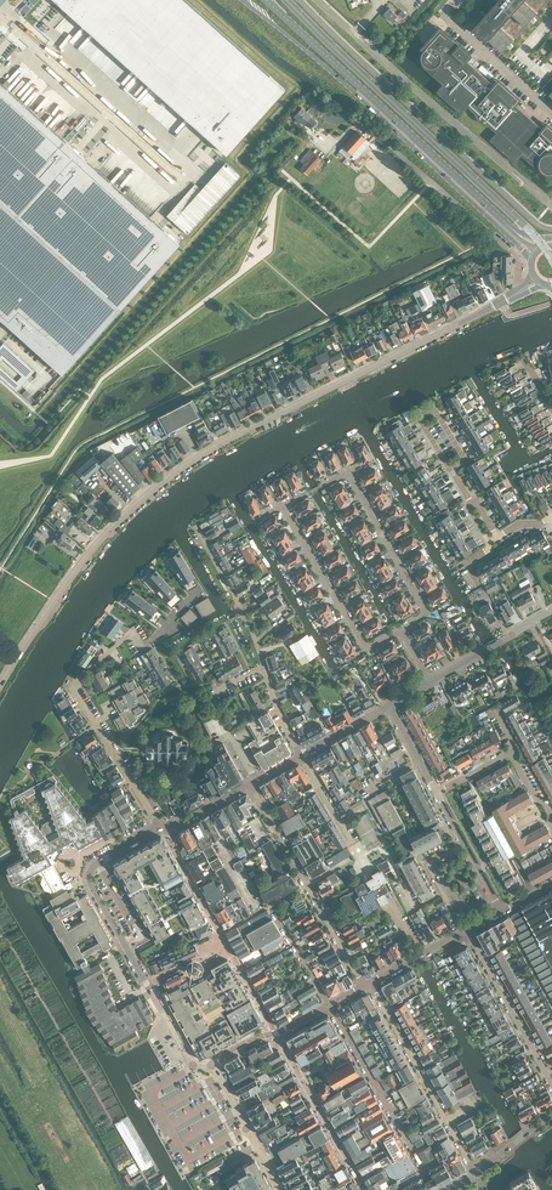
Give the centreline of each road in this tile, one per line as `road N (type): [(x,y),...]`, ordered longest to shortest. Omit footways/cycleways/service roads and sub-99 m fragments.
road 1 (tertiary): [(0,686),(98,543),(160,484),(242,432),(518,292)]
road 2 (secondary): [(243,0),(352,89),(532,260)]
road 3 (secondary): [(518,234),(269,0)]
road 4 (residential): [(163,828),(75,687),(116,644),(137,632),(151,640),(199,593)]
road 5 (unclassified): [(551,204),(317,0)]
road 6 (unclassified): [(518,292),(513,251),(361,122),(330,115)]
road 7 (residential): [(363,987),(249,785)]
road 8 (unclassified): [(475,1171),(363,987)]
road 9 (residential): [(146,984),(88,875),(163,828)]
road 10 (unclassified): [(432,1189),(329,1007)]
road 11 (residential): [(400,631),(366,650),(281,507)]
road 12 (residential): [(551,1084),(466,931)]
road 13 (unclassified): [(551,114),(444,16),(459,0)]
road 14 (residential): [(426,614),(348,473)]
road 15 (residential): [(263,667),(246,619),(195,529)]
road 16 (residential): [(213,1062),(283,1189)]
road 17 (residential): [(213,1062),(329,1007)]
road 18 (residential): [(465,843),(427,863),(466,931)]

